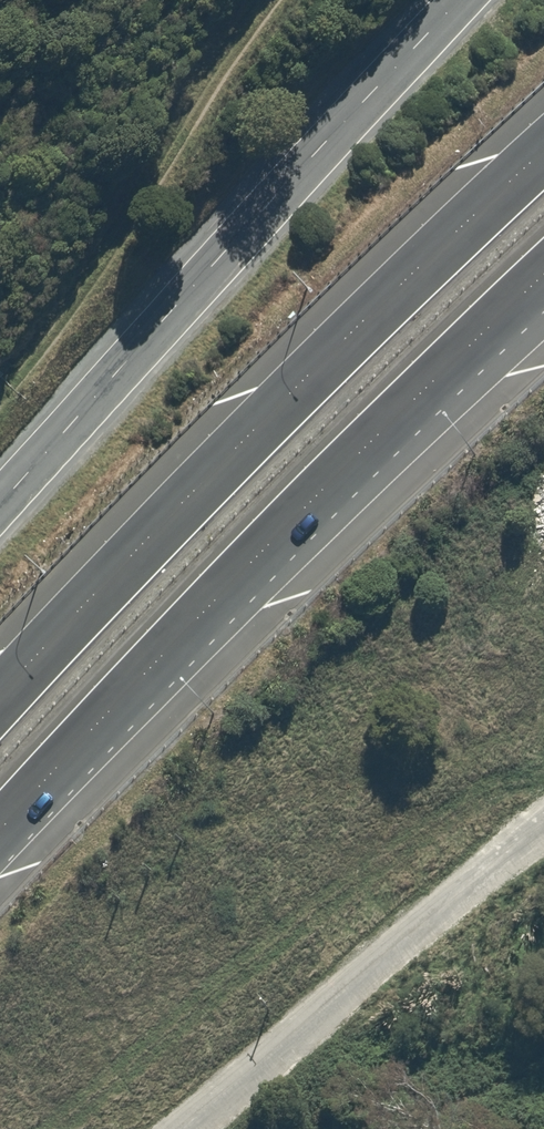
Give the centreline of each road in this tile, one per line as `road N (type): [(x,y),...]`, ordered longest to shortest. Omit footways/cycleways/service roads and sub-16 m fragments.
road 1 (trunk): [(543,273),(258,554),(0,828)]
road 2 (trunk): [(0,695),(251,433),(543,152)]
road 3 (trunk): [(543,312),(0,836)]
road 4 (unclassified): [(0,505),(461,0)]
road 5 (track): [(0,395),(65,321),(272,0)]

